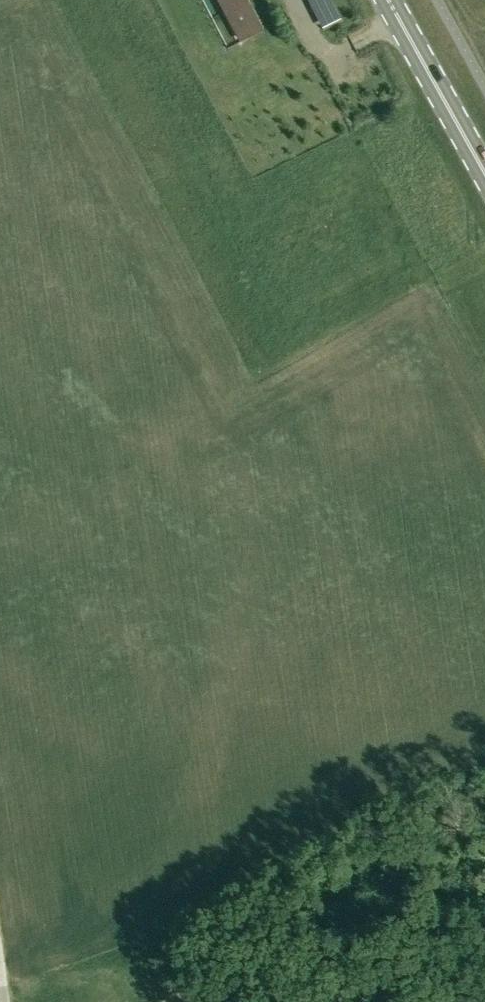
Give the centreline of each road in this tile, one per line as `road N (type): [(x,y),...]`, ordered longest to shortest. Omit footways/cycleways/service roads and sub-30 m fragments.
road 1 (primary): [(484,168),(392,0)]

